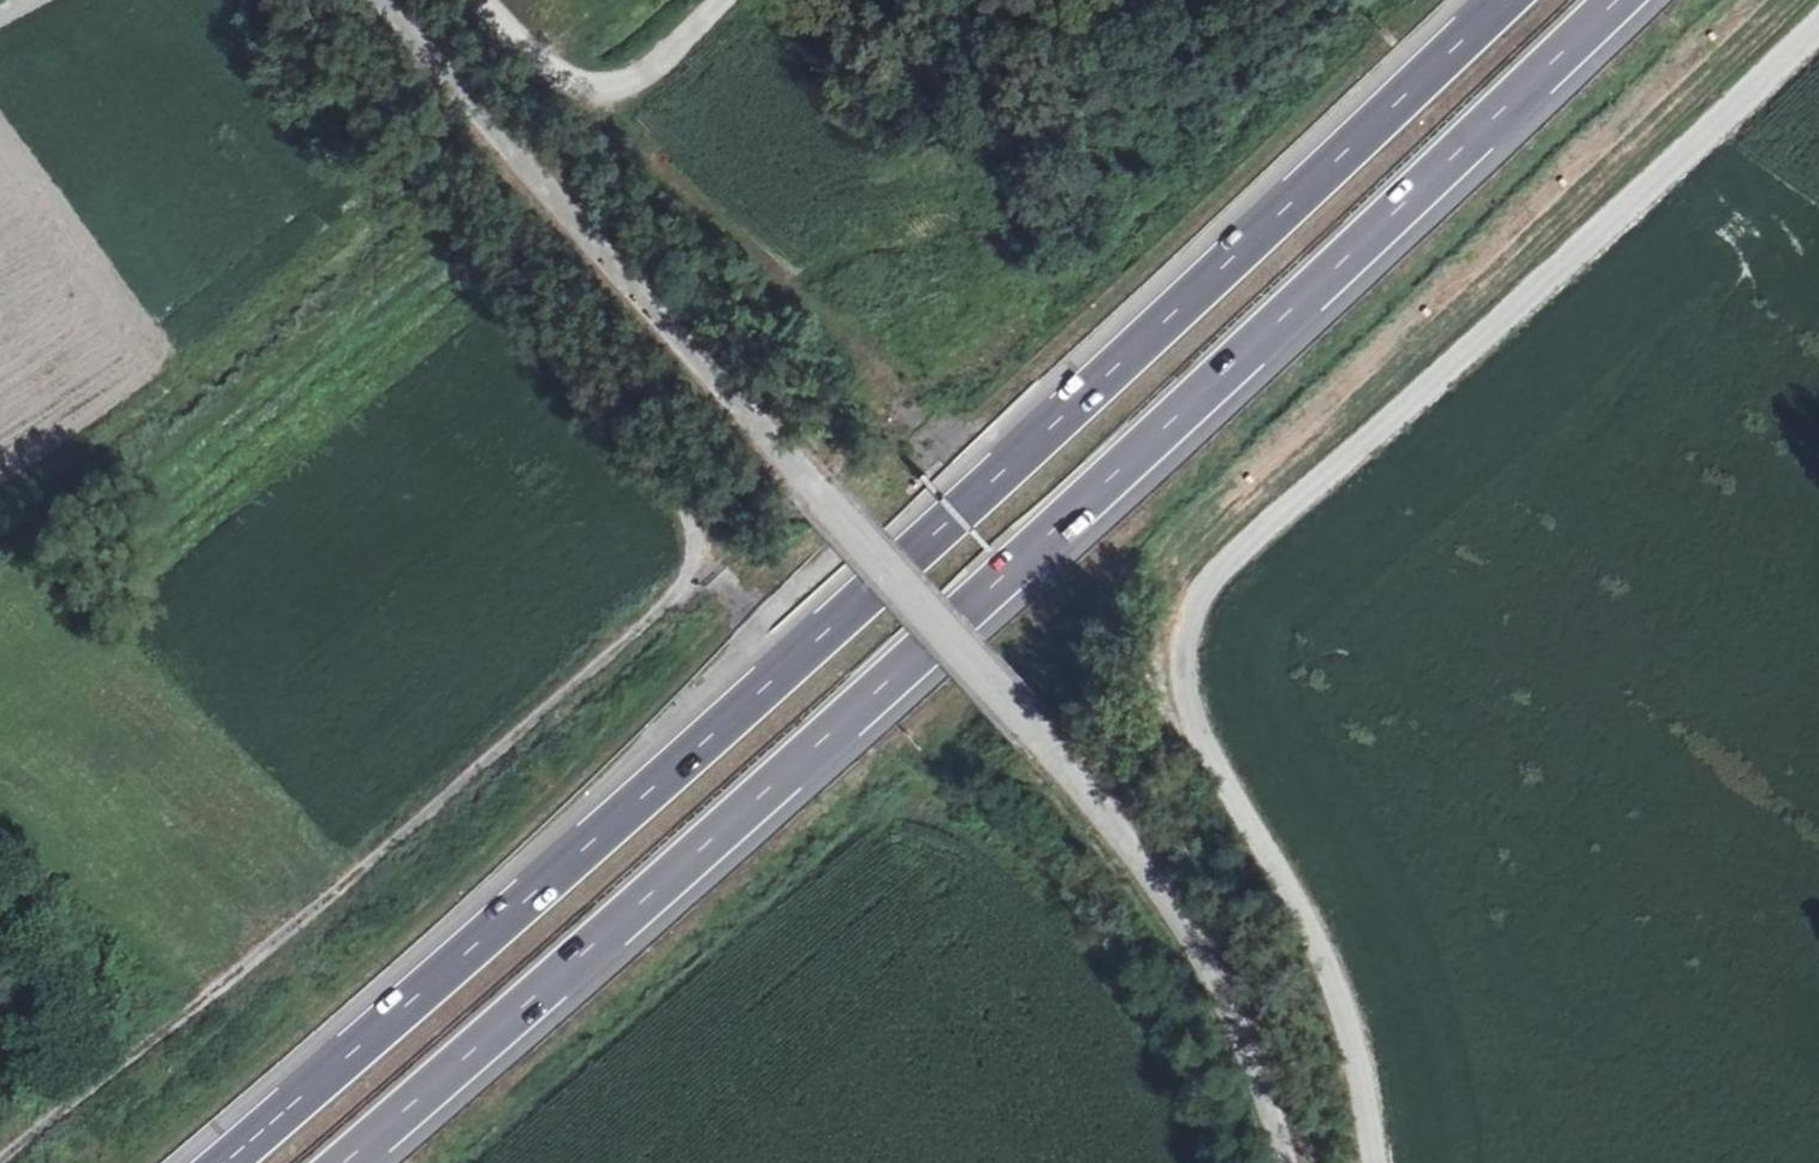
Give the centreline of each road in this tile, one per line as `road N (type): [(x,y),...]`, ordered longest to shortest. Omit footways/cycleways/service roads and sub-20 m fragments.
road 1 (motorway): [(1501,0),(792,660),(222,1162)]
road 2 (motorway): [(345,1162),(883,689),(1618,0)]
road 3 (unclassified): [(395,0),(793,466),(1128,837),(1215,966),(1268,1079),(1294,1162)]
road 4 (track): [(1377,1162),(1348,1026),(1313,935),(1184,703),(1182,627),(1206,584),(1244,546),(1545,284),(1818,22)]
road 5 (track): [(713,0),(615,88),(501,0)]

